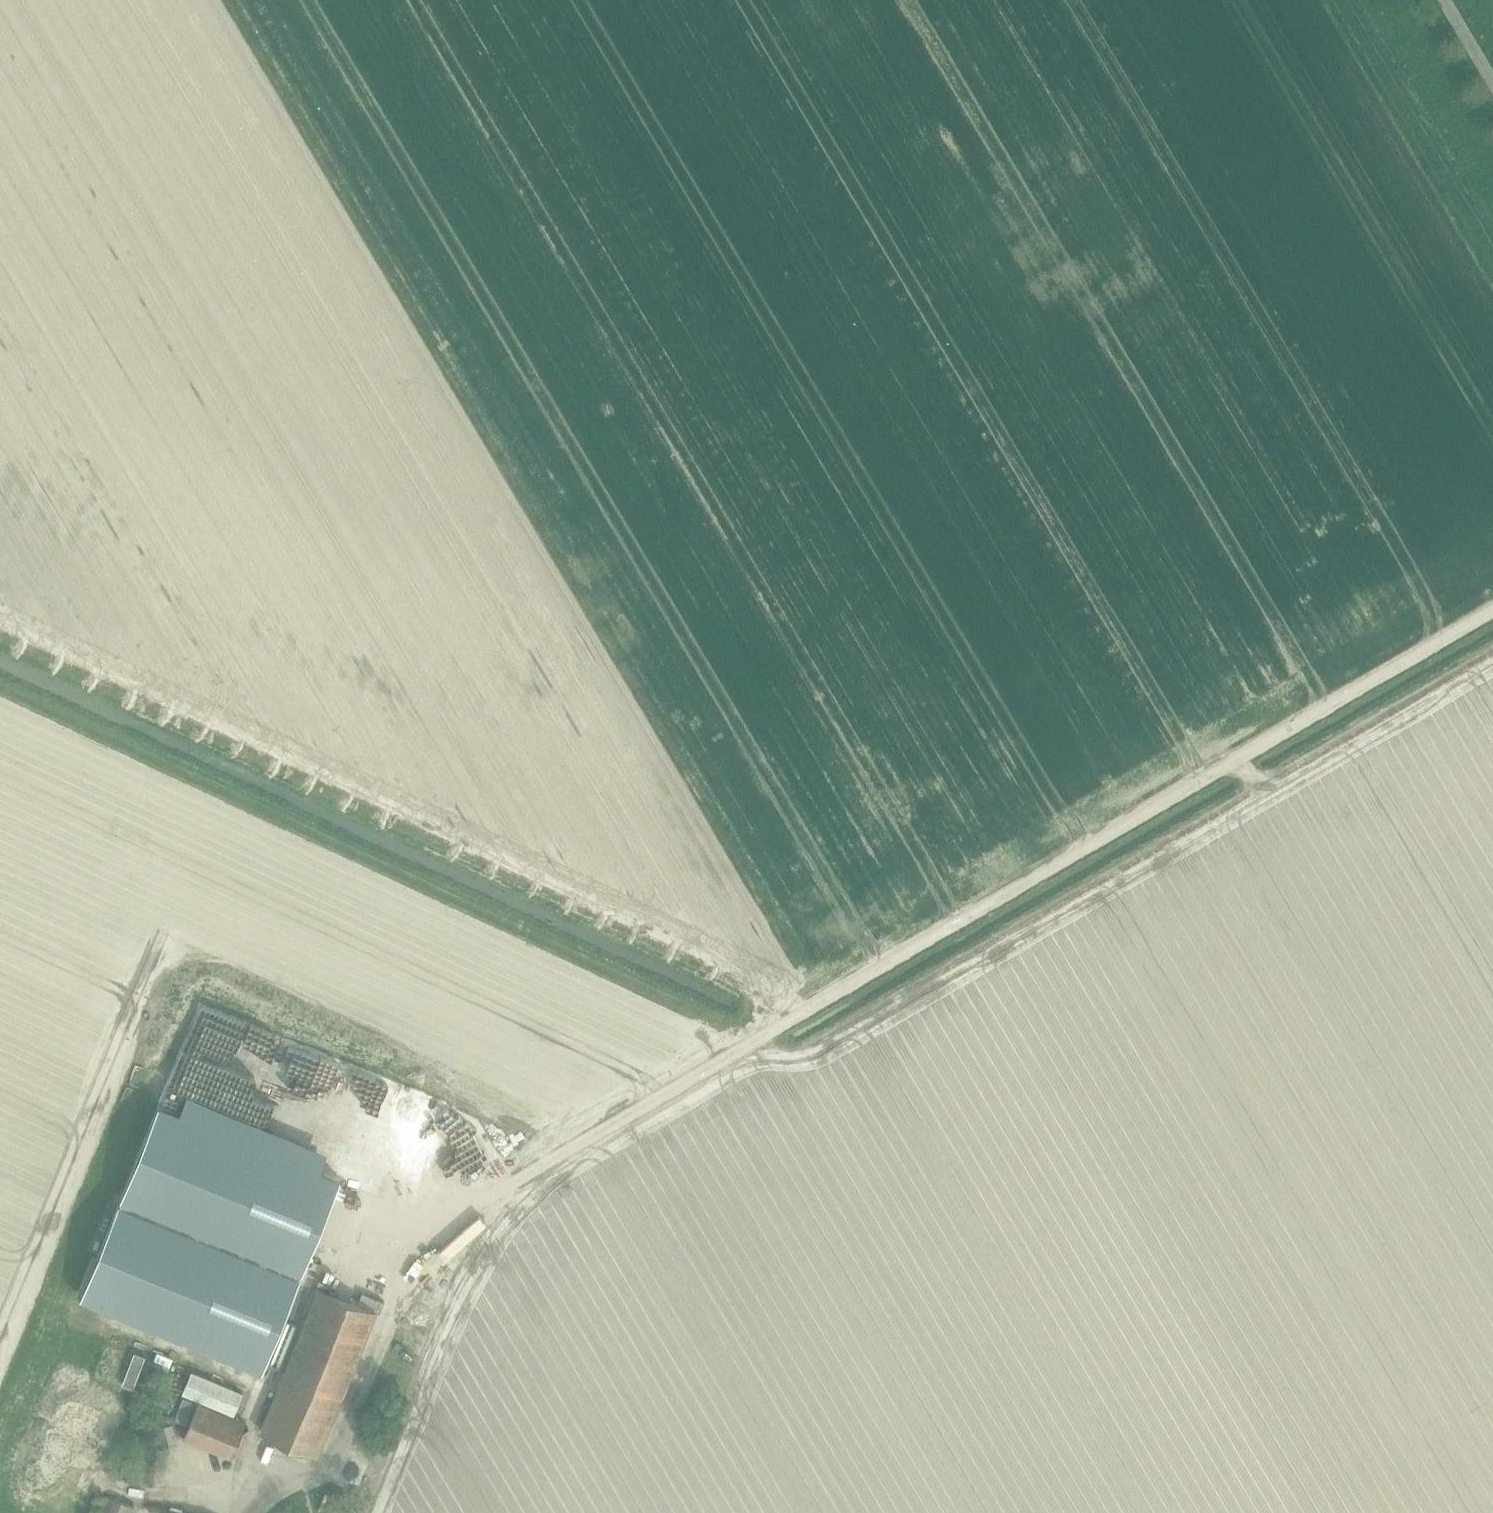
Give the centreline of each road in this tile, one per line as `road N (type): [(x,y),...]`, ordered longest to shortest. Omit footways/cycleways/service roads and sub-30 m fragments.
road 1 (unclassified): [(509,1191),(1492,615)]

